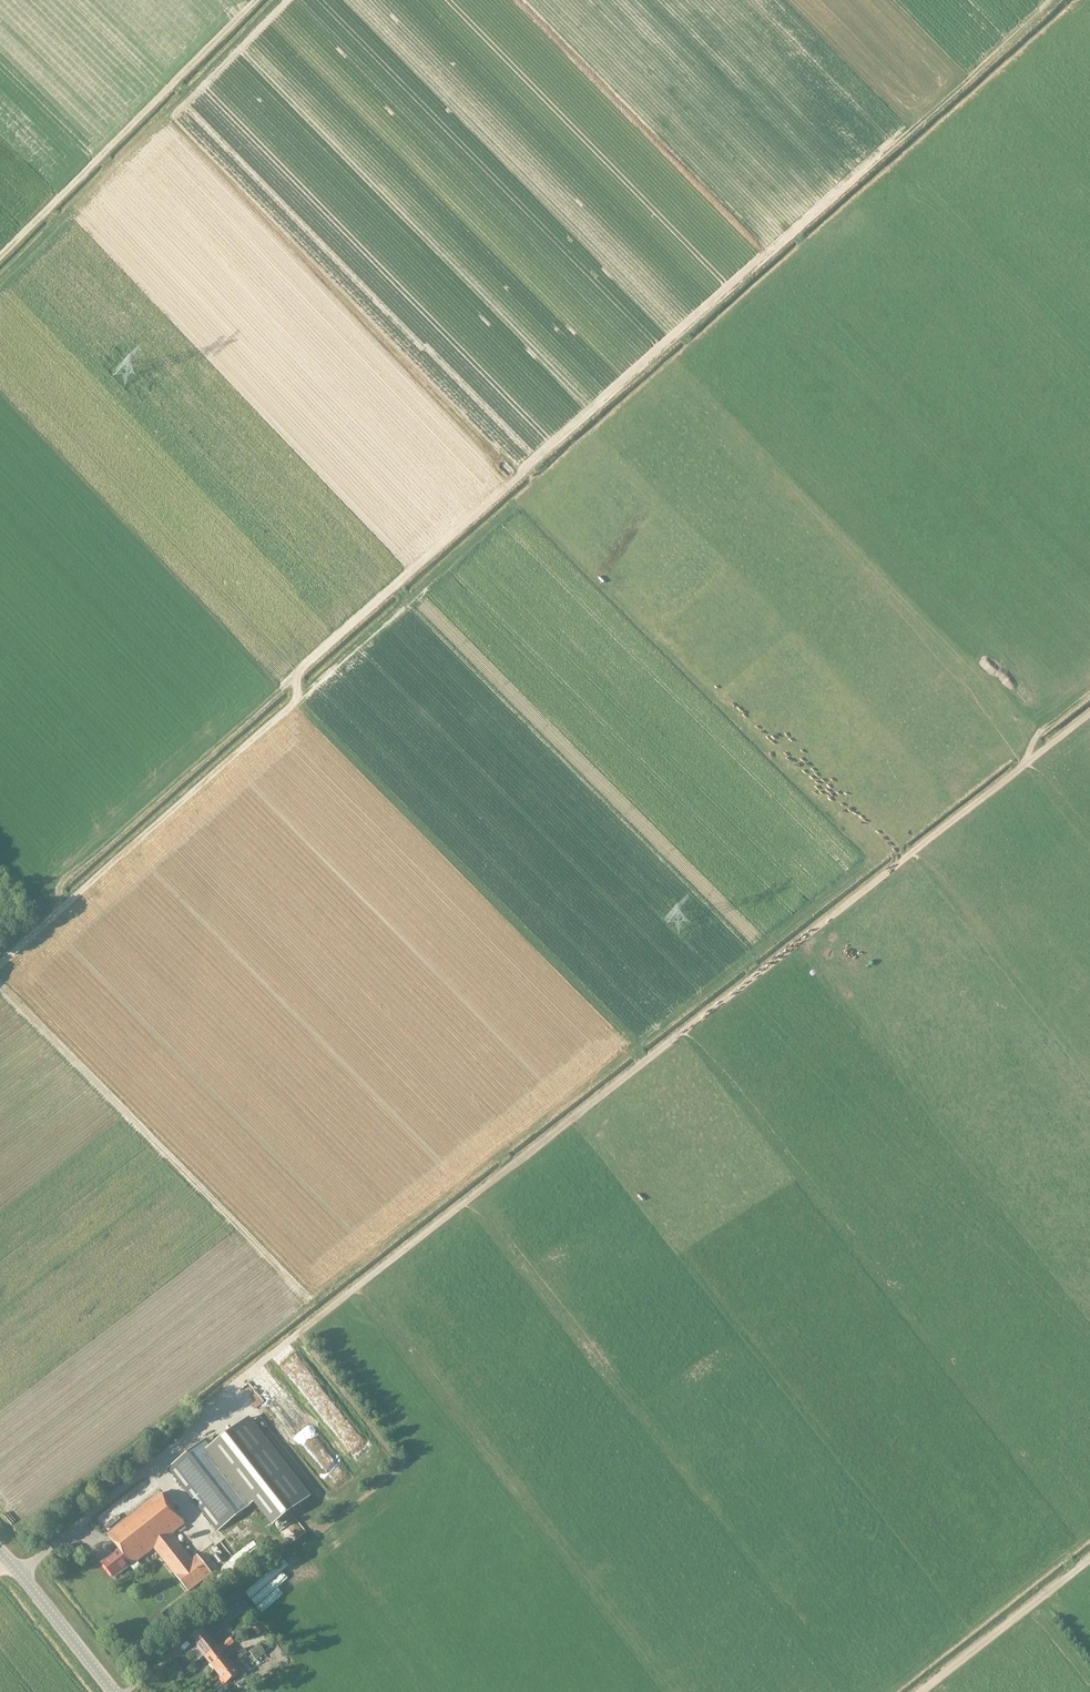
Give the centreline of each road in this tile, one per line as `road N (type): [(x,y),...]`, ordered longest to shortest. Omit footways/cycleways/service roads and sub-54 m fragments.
road 1 (tertiary): [(113,1691),(0,1552)]

